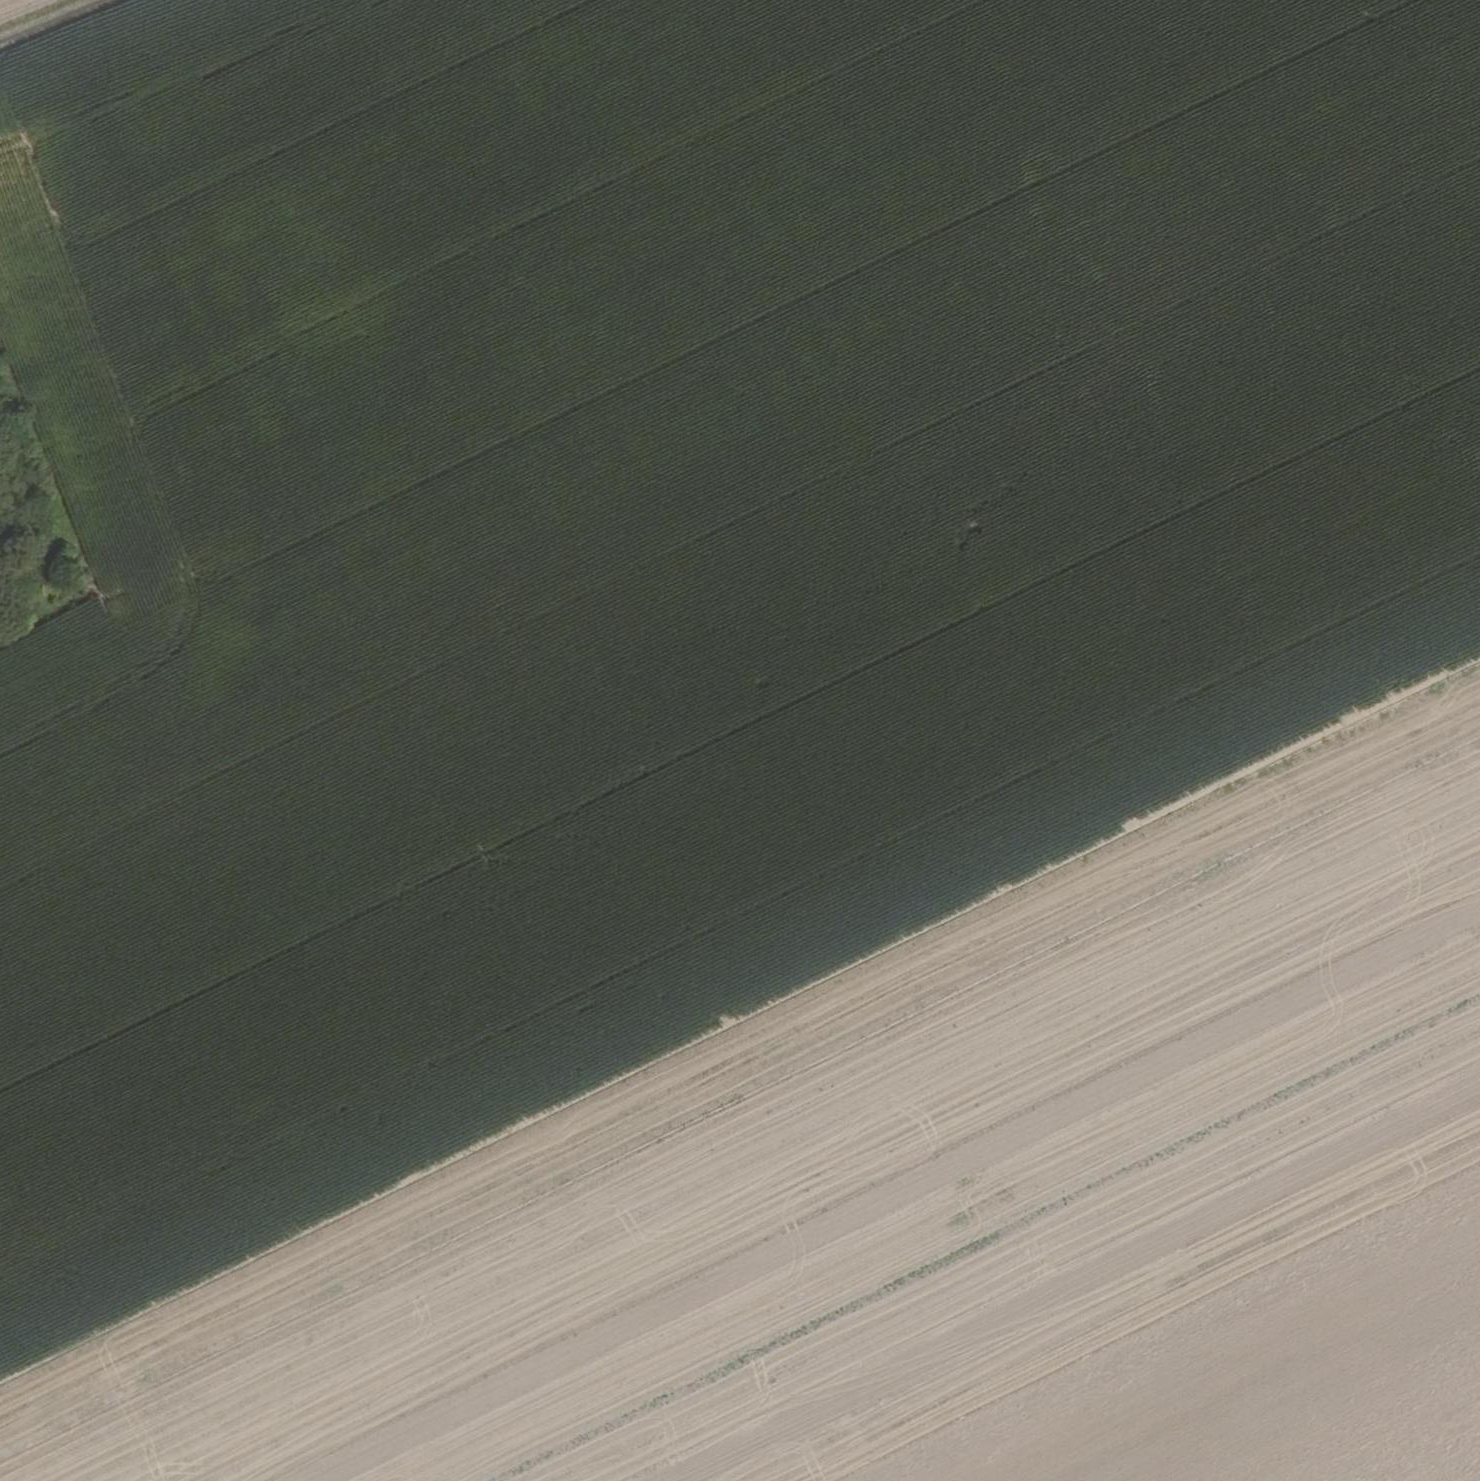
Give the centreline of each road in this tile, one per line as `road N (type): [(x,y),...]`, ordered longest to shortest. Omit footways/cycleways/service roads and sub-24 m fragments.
road 1 (track): [(0,65),(153,0)]

